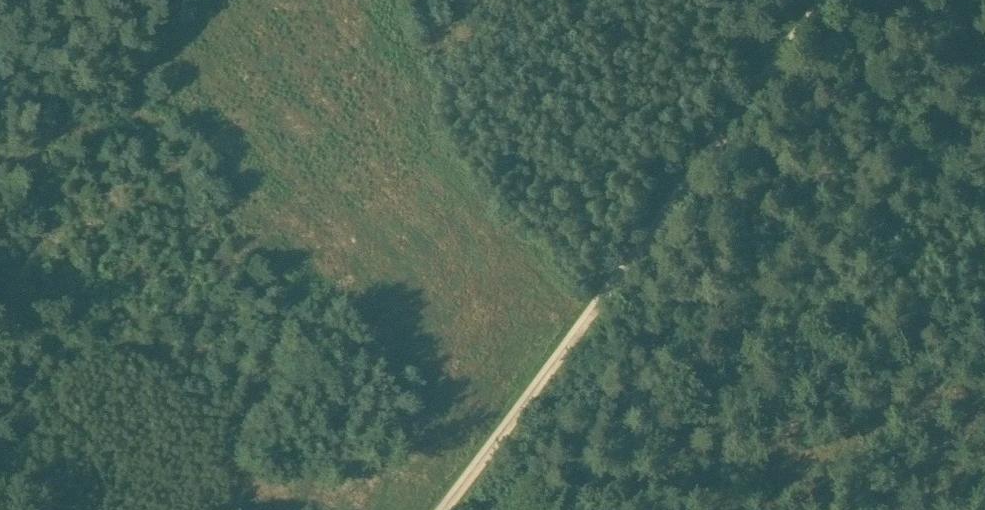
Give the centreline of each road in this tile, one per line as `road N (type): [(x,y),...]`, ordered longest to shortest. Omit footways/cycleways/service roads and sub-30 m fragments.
road 1 (track): [(448,509),(829,0)]

